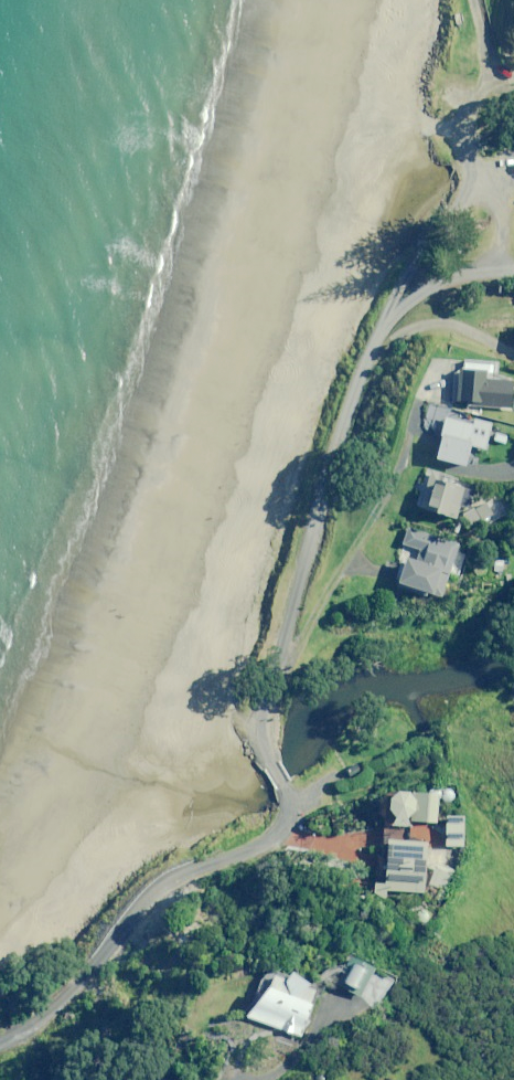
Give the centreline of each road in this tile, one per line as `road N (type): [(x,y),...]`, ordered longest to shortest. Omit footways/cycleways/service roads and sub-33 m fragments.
road 1 (unclassified): [(0,1027),(85,958),(146,881),(255,834),(276,817),(279,776),(258,706),(349,361),(384,306),(441,272),(480,264)]
road 2 (unclassified): [(480,264),(493,227),(462,130),(485,64),(471,0)]

